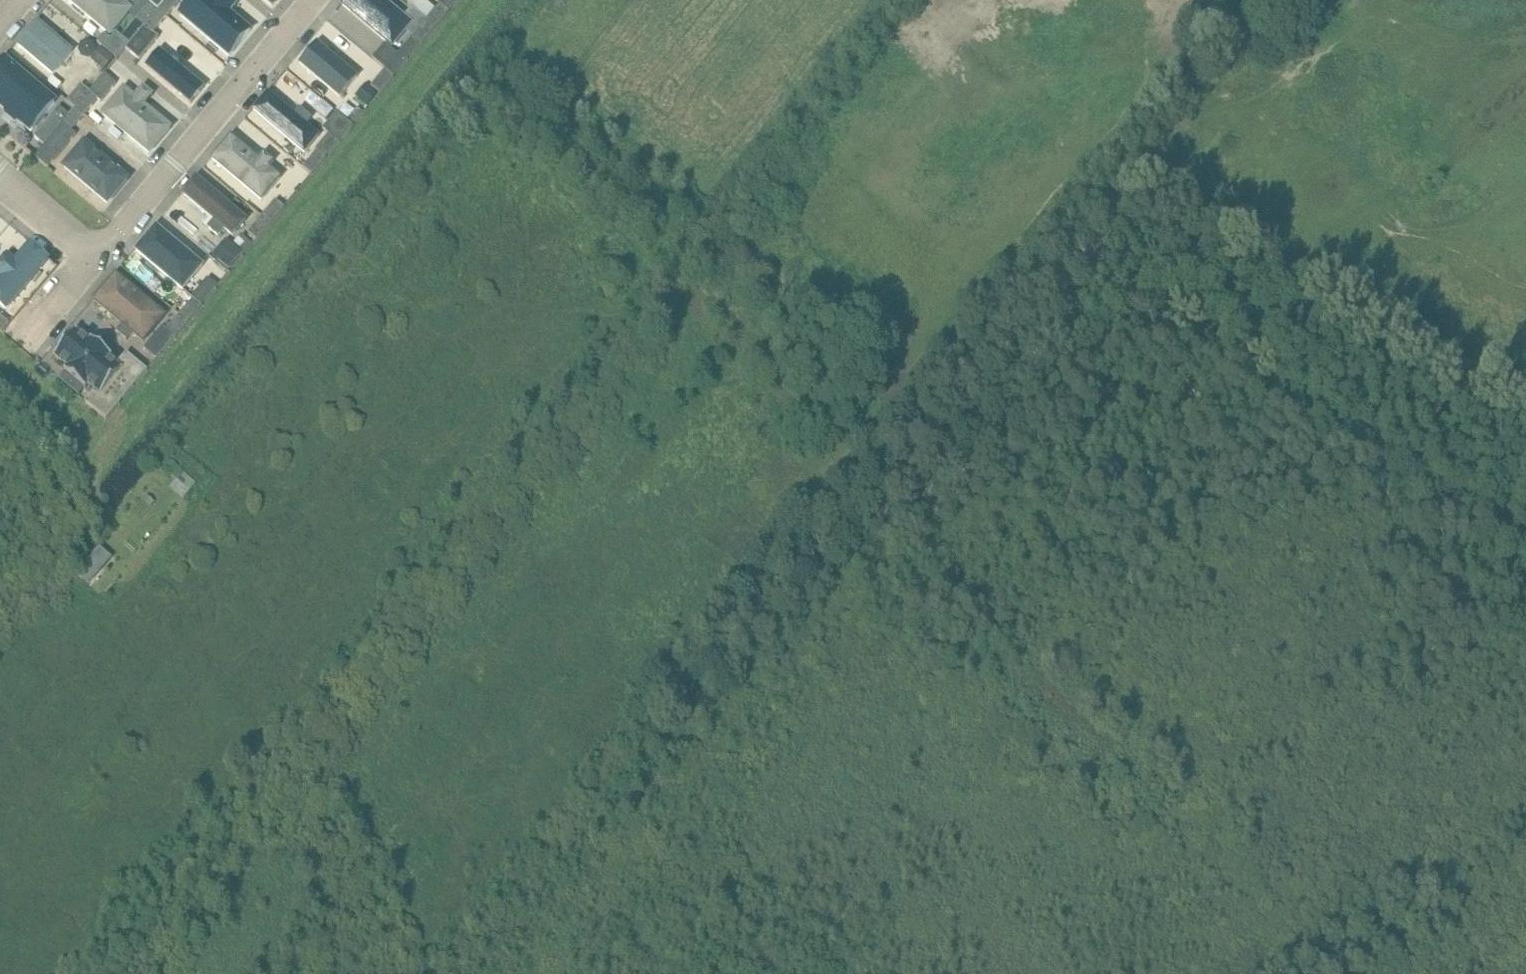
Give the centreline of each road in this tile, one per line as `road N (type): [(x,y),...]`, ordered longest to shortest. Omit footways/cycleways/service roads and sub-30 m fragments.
road 1 (residential): [(315,0),(98,254)]
road 2 (residential): [(98,254),(0,172)]

